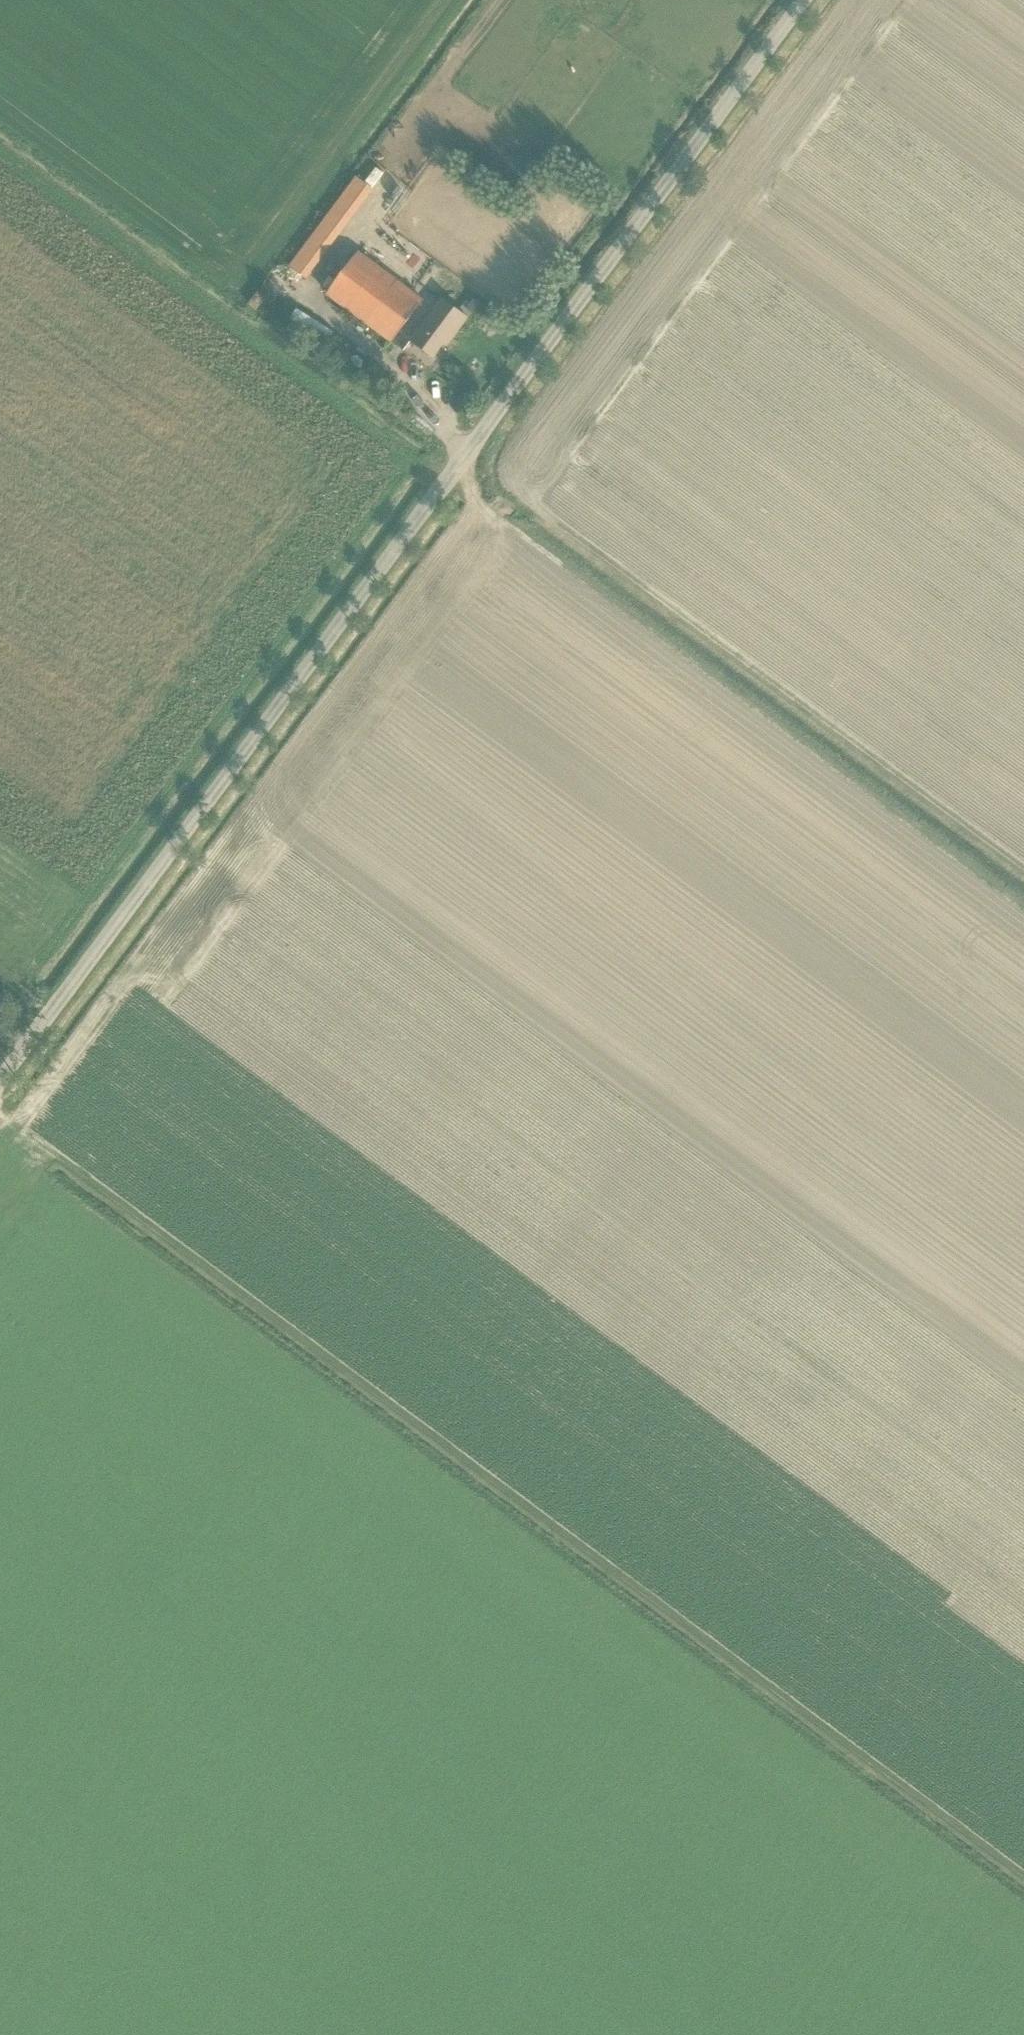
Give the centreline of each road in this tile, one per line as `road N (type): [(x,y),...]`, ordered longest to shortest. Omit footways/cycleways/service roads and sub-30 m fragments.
road 1 (unclassified): [(0,1074),(791,0)]

